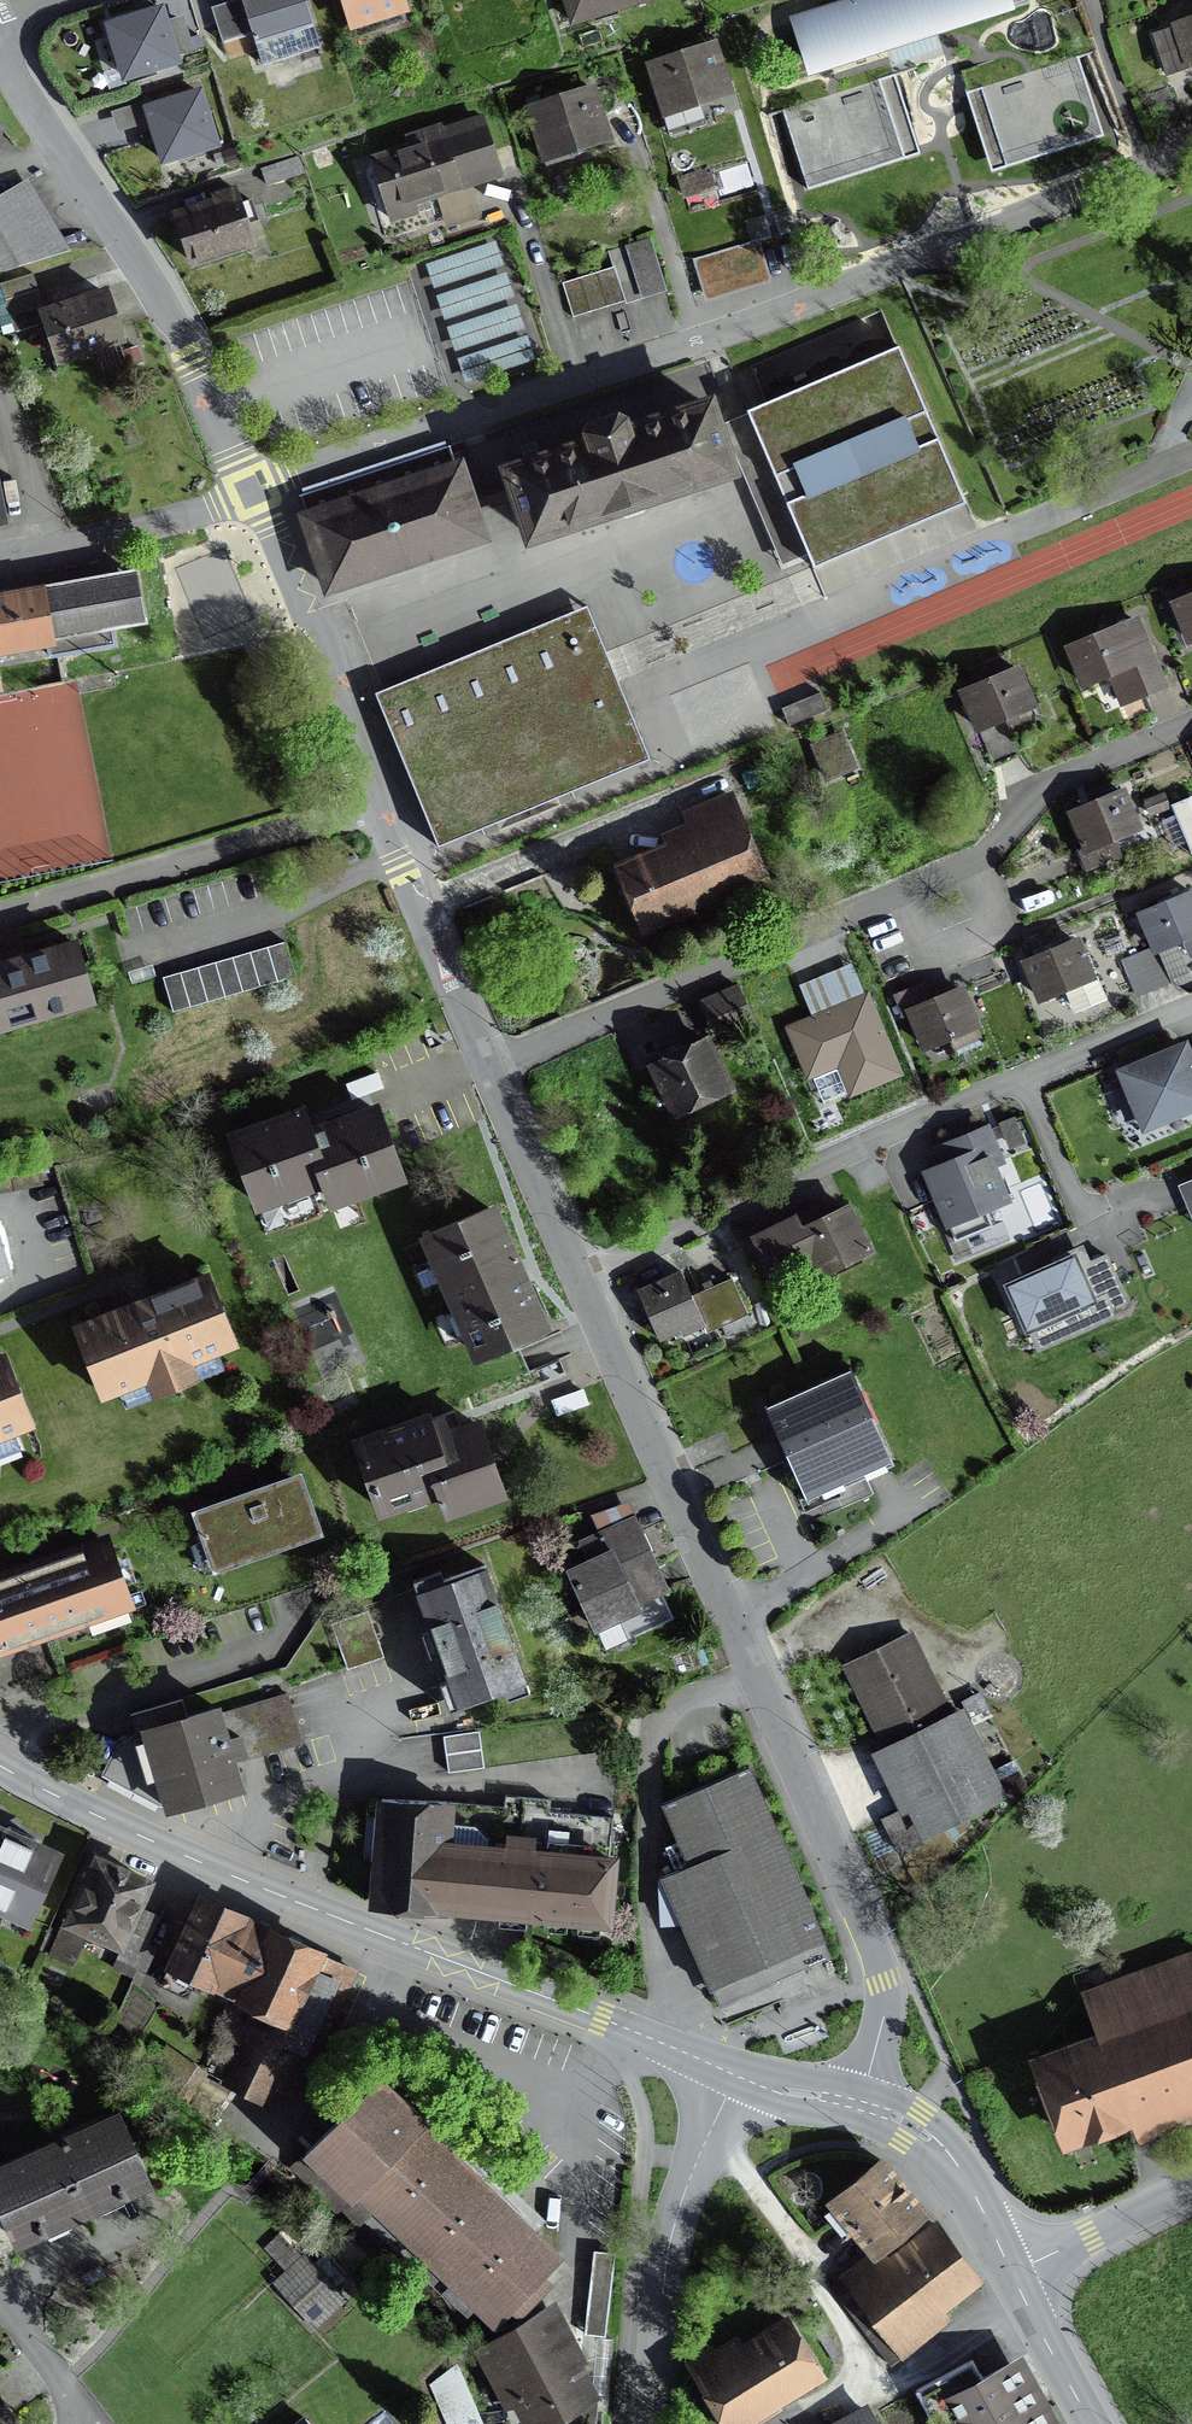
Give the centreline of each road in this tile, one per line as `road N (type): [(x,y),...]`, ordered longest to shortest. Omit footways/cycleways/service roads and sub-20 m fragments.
road 1 (residential): [(254,492),(709,338),(1102,183)]
road 2 (residential): [(579,1281),(883,1968),(884,2018),(859,2103)]
road 3 (tertiary): [(737,2074),(148,1840),(0,1767)]
road 4 (residential): [(489,1066),(980,864),(1058,774),(1191,720)]
road 5 (residential): [(579,1281),(970,1097),(1191,1006)]
road 6 (residential): [(0,919),(388,801)]
road 7 (tertiary): [(737,2074),(670,2236),(651,2423)]
road 8 (residential): [(0,54),(181,343)]
road 9 (residential): [(254,492),(354,707),(388,801)]
road 10 (residential): [(0,555),(254,492)]
road 11 (tertiary): [(1011,2275),(932,2140),(859,2103)]
road 12 (residential): [(489,1066),(579,1281)]
road 13 (residential): [(1011,2275),(1191,2186)]
road 14 (residential): [(411,887),(489,1066)]
road 15 (residential): [(1024,528),(1191,455)]
road 16 (tertiary): [(1090,2423),(1011,2275)]
road 17 (residential): [(181,343),(254,492)]
road 18 (residential): [(81,2423),(62,2381),(0,2301)]
road 19 (tertiary): [(859,2103),(737,2074)]

